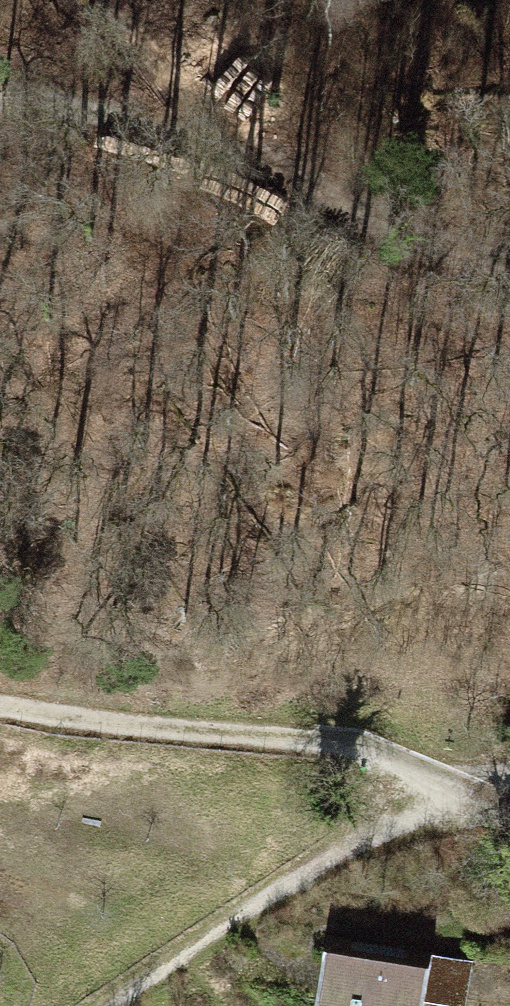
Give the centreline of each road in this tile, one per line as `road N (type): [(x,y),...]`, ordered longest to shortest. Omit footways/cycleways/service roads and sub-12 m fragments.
road 1 (track): [(0,715),(509,795)]
road 2 (track): [(509,260),(404,230),(241,150),(90,0)]
road 3 (track): [(105,1005),(304,893),(509,791)]
road 4 (track): [(241,150),(0,82)]

